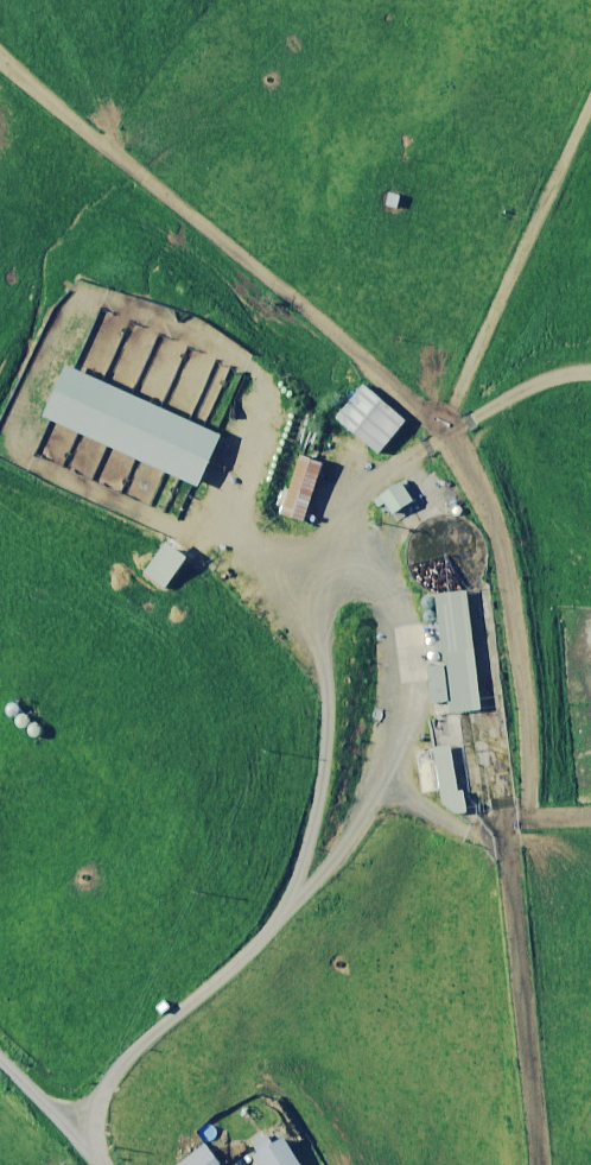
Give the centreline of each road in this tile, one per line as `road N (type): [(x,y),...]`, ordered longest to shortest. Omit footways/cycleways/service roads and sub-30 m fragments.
road 1 (unclassified): [(333,599),(348,583),(380,582),(401,606),(410,703),(362,818),(325,874),(284,914)]
road 2 (unclassified): [(284,914),(321,791),(333,599)]
road 3 (unclassified): [(74,1127),(143,1044),(253,951),(284,914)]
road 4 (track): [(403,461),(525,384),(590,370)]
road 5 (unclassified): [(333,599),(358,498),(403,461)]

